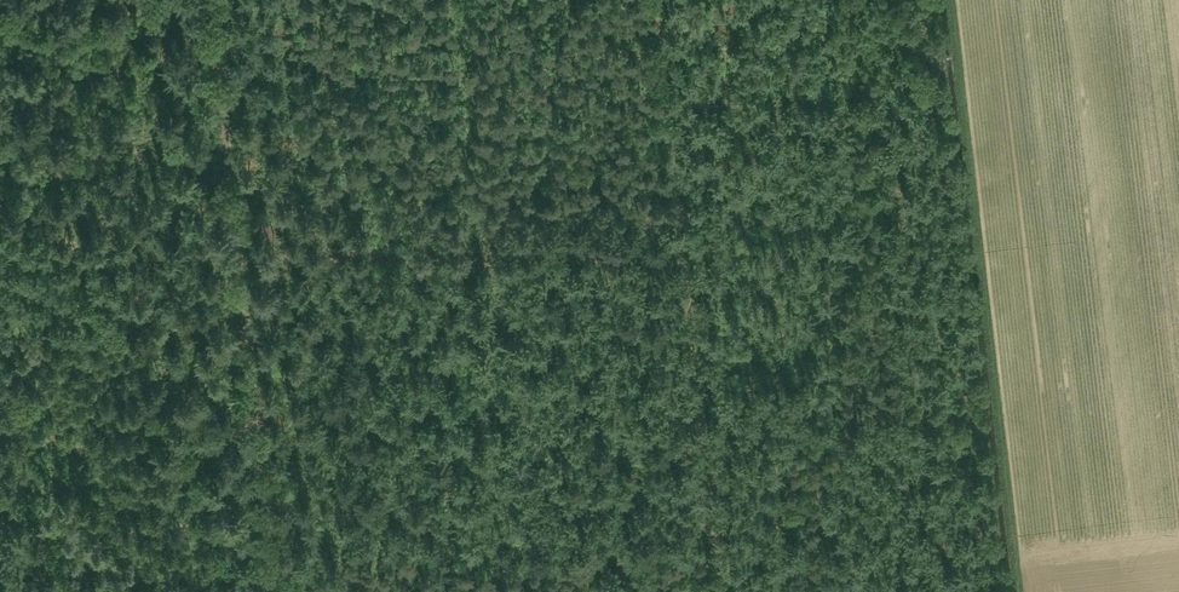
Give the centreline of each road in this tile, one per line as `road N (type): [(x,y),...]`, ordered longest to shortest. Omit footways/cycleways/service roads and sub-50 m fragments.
road 1 (track): [(210,0),(273,591)]

